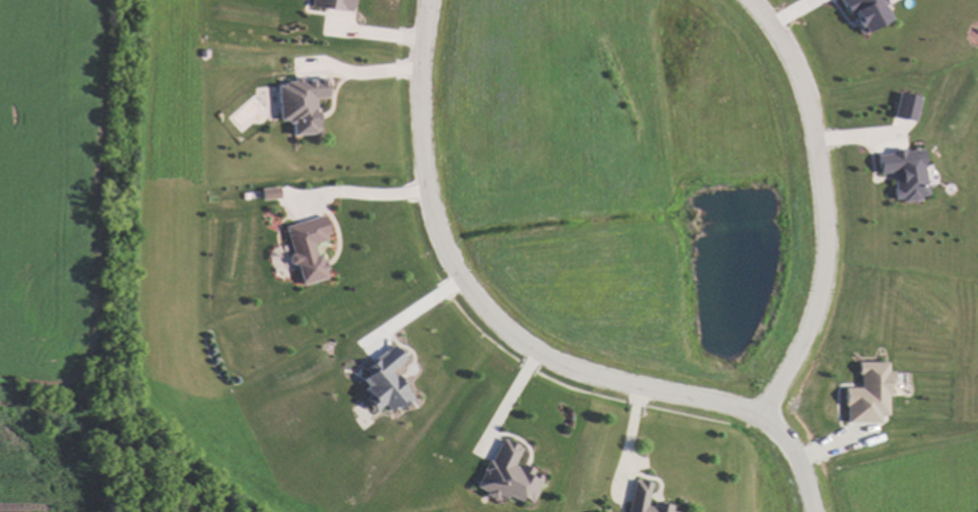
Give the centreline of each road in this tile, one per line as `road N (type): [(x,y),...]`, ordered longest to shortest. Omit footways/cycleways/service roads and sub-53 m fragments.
road 1 (residential): [(427,0),(418,80),(427,194),(470,293),(544,358),(761,417)]
road 2 (residential): [(761,417),(810,327),(826,248),(825,191),(802,83),(786,41),(753,0)]

